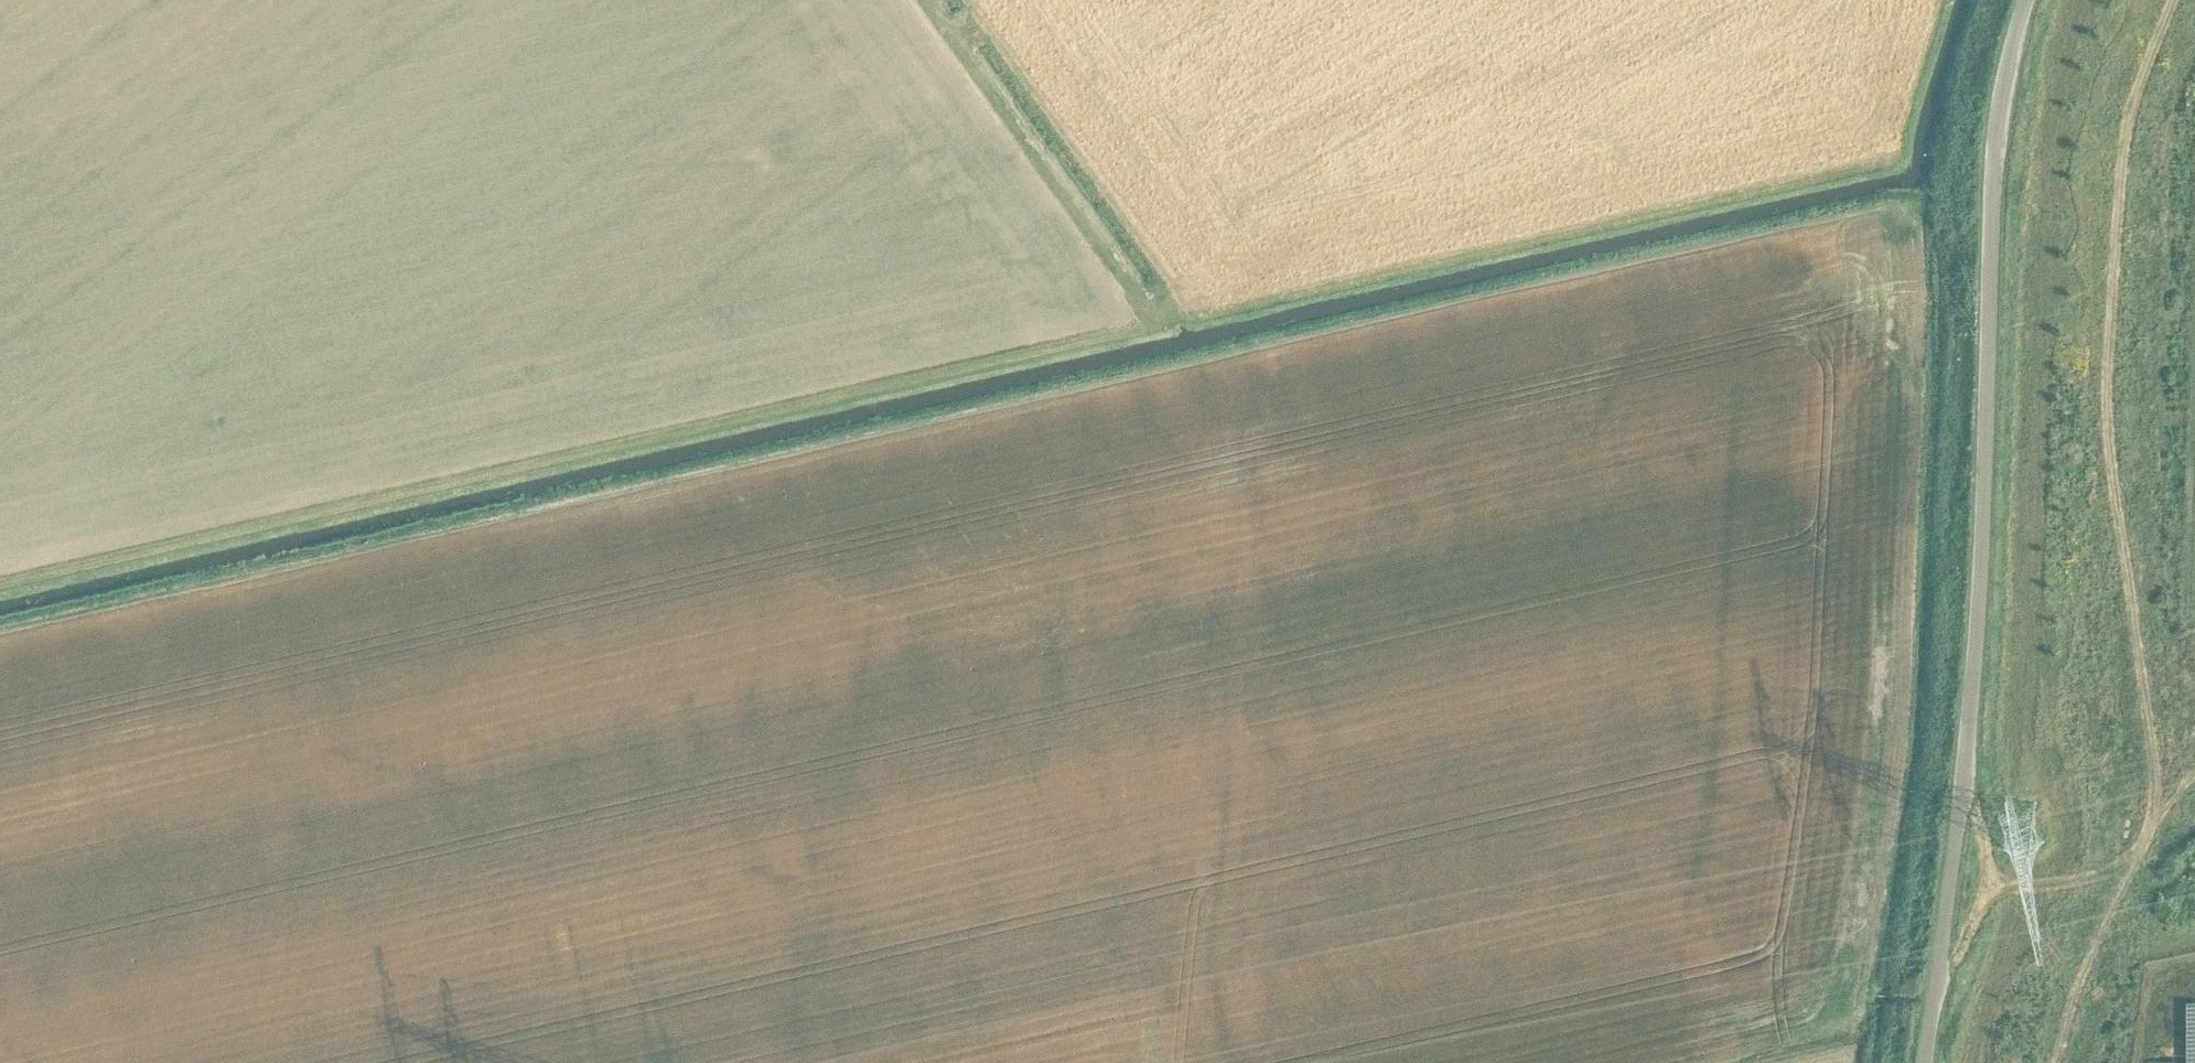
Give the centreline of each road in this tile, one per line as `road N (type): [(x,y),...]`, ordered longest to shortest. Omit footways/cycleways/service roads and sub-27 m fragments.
road 1 (unclassified): [(1927,1062),(1960,828),(2000,122),(2030,0)]

